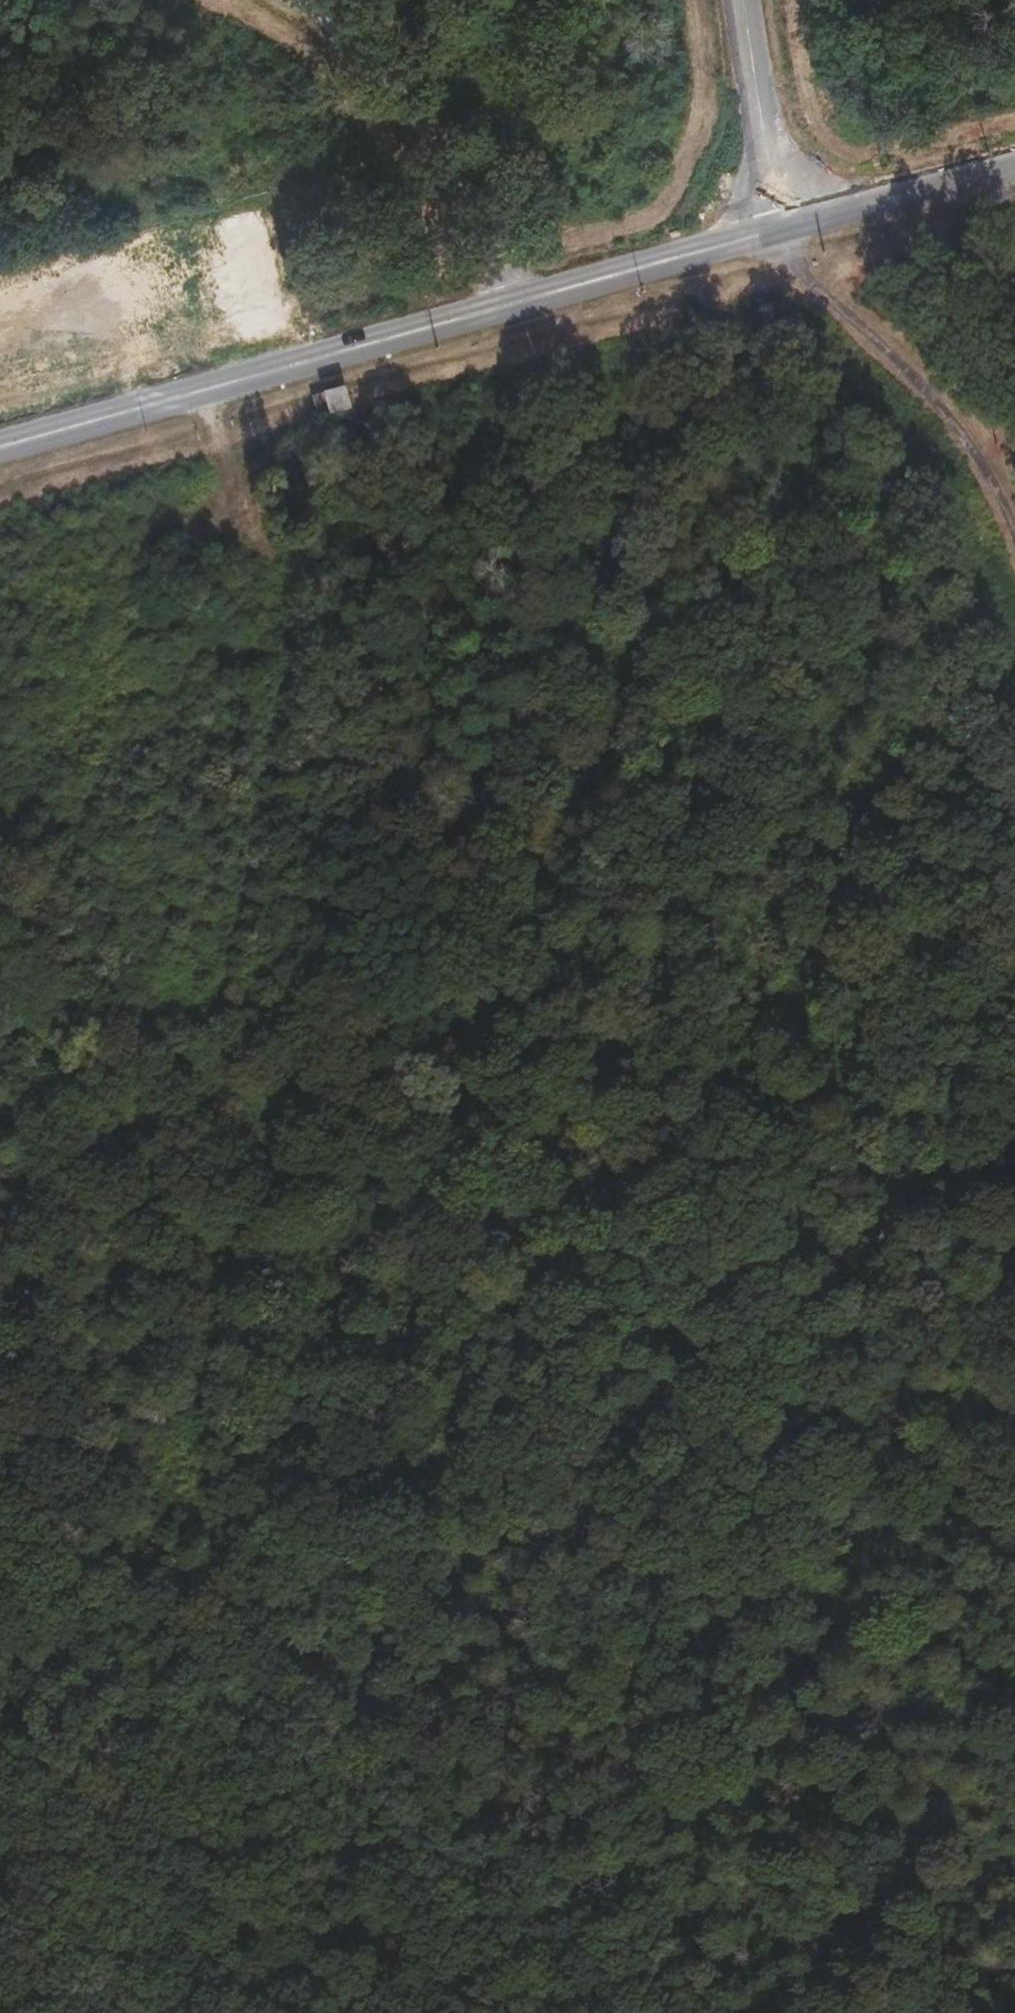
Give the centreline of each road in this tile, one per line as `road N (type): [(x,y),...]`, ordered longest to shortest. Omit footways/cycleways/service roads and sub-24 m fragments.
road 1 (unclassified): [(791,226),(0,446)]
road 2 (unclassified): [(1014,502),(989,464),(796,261),(791,226)]
road 3 (unclassified): [(791,226),(1014,169)]
road 4 (unclassified): [(791,226),(750,0)]

